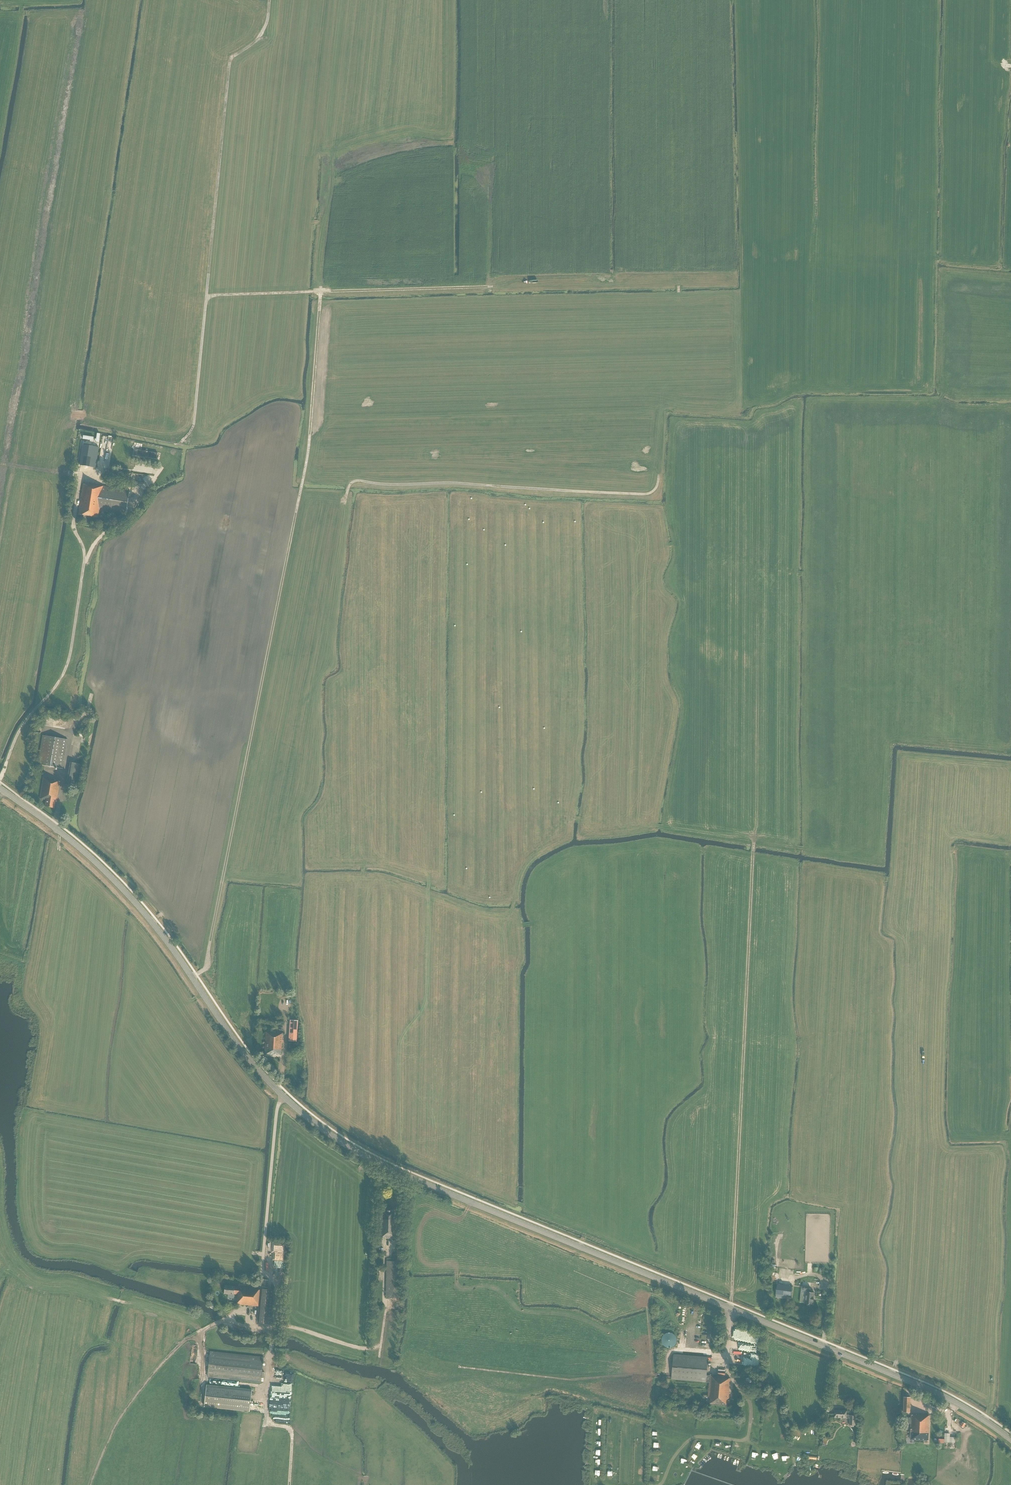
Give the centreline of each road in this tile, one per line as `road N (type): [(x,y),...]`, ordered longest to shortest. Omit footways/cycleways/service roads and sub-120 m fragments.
road 1 (tertiary): [(1010,1440),(932,1391),(353,1149),(258,1070),(162,935),(103,869),(0,788)]
road 2 (track): [(191,977),(206,967),(248,763),(330,661),(350,485),(651,492),(660,475),(658,407),(673,407)]
road 3 (track): [(146,489),(193,425),(230,61),(261,35),(270,0)]
road 4 (track): [(731,1303),(753,846)]
road 5 (track): [(206,296),(493,286)]
road 6 (unclassified): [(0,779),(20,727),(69,658),(84,566),(73,529)]

